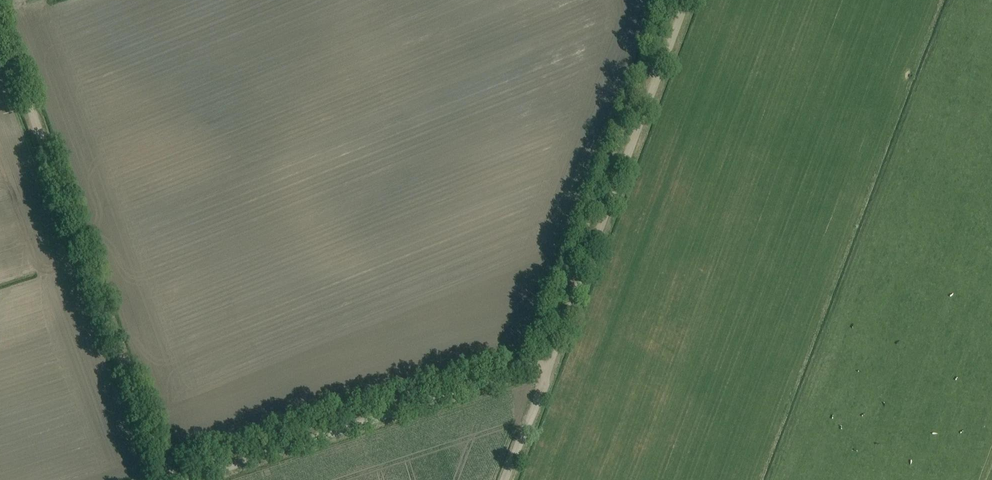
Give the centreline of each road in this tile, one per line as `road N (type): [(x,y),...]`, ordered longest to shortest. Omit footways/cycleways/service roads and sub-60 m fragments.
road 1 (track): [(178,479),(165,477),(0,29)]
road 2 (track): [(551,360),(686,0)]
road 3 (track): [(551,360),(188,479)]
road 4 (track): [(551,360),(506,479)]

